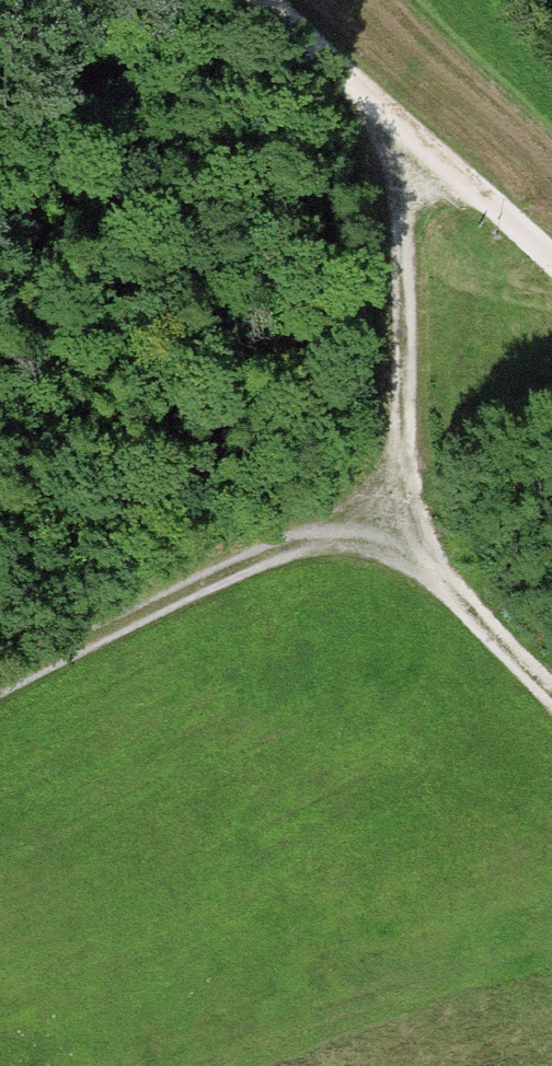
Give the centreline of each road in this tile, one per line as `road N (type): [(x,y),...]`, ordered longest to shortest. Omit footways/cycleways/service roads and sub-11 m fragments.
road 1 (track): [(374,108),(399,255),(400,436),(367,519),(551,703)]
road 2 (track): [(0,696),(367,519)]
road 3 (track): [(261,0),(551,264)]

